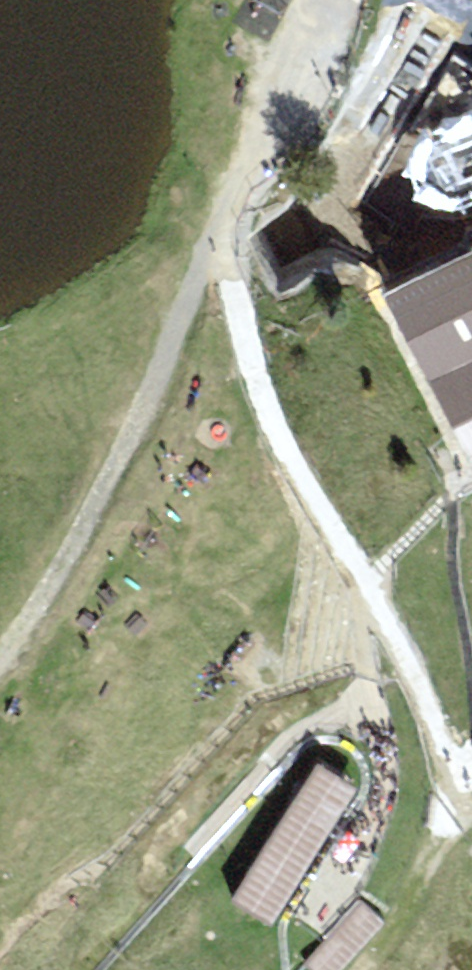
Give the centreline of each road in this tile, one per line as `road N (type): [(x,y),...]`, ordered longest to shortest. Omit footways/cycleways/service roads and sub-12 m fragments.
road 1 (track): [(219,240),(130,440),(0,657)]
road 2 (track): [(361,580),(299,491),(247,363),(219,240)]
road 3 (track): [(341,0),(219,240)]

